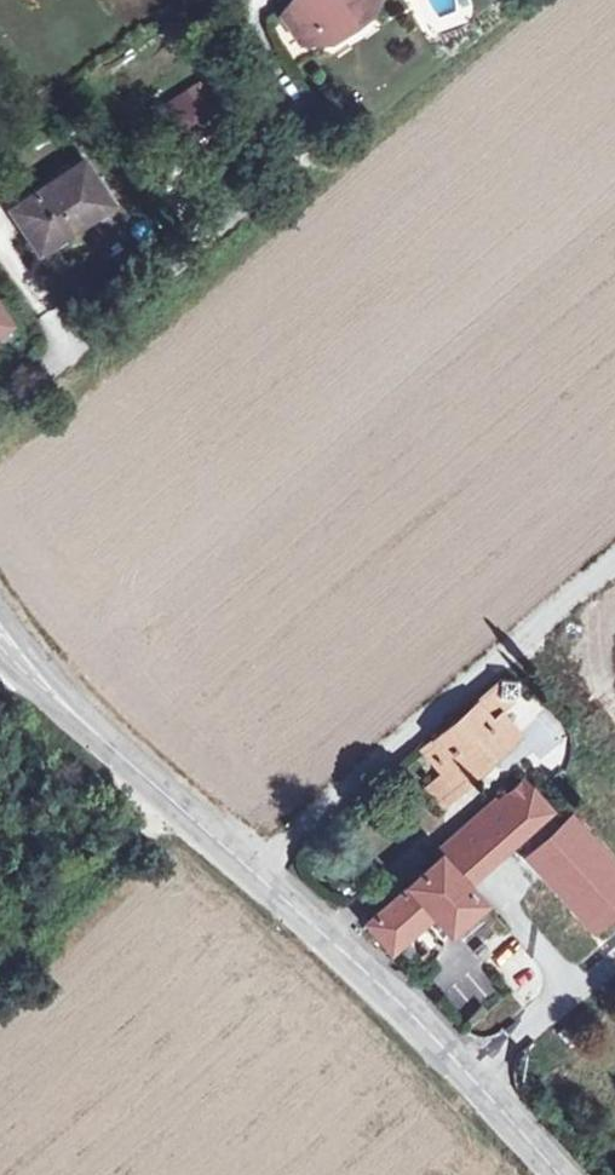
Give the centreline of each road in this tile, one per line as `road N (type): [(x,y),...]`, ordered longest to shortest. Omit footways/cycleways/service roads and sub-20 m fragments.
road 1 (residential): [(0,638),(427,1028),(568,1174)]

